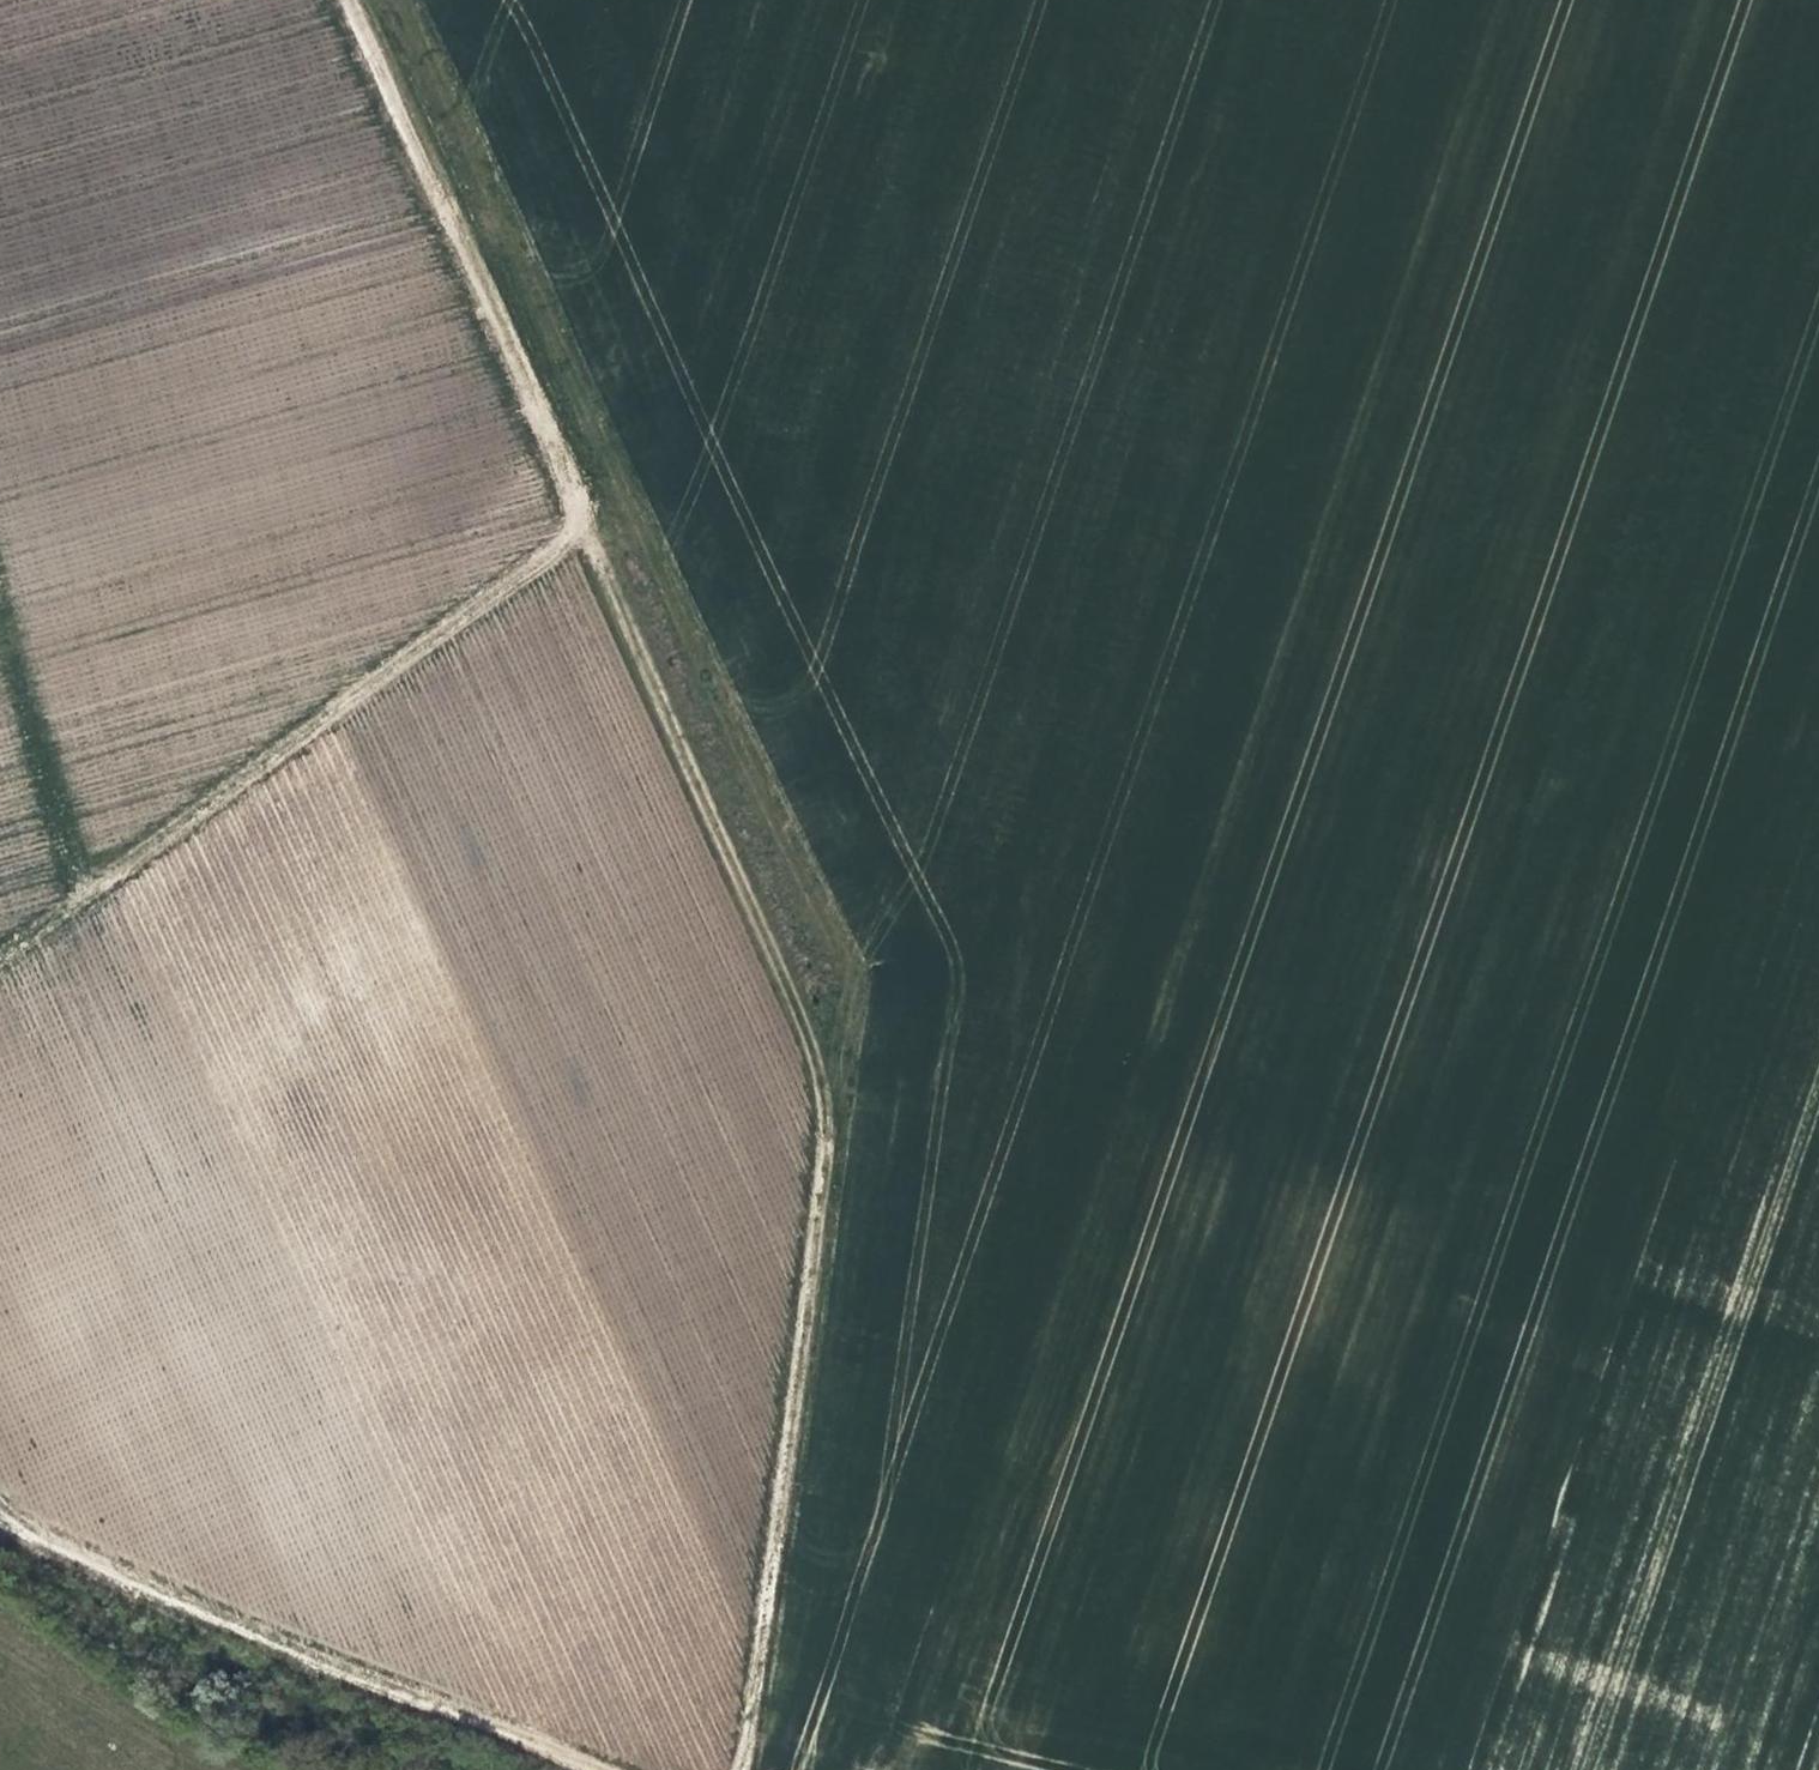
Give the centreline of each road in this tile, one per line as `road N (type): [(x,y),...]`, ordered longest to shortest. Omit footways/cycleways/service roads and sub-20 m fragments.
road 1 (track): [(732,1769),(819,1161),(808,1047),(584,520),(338,0)]
road 2 (track): [(584,520),(0,945)]
road 3 (track): [(609,1769),(376,1695),(95,1575),(0,1501)]

